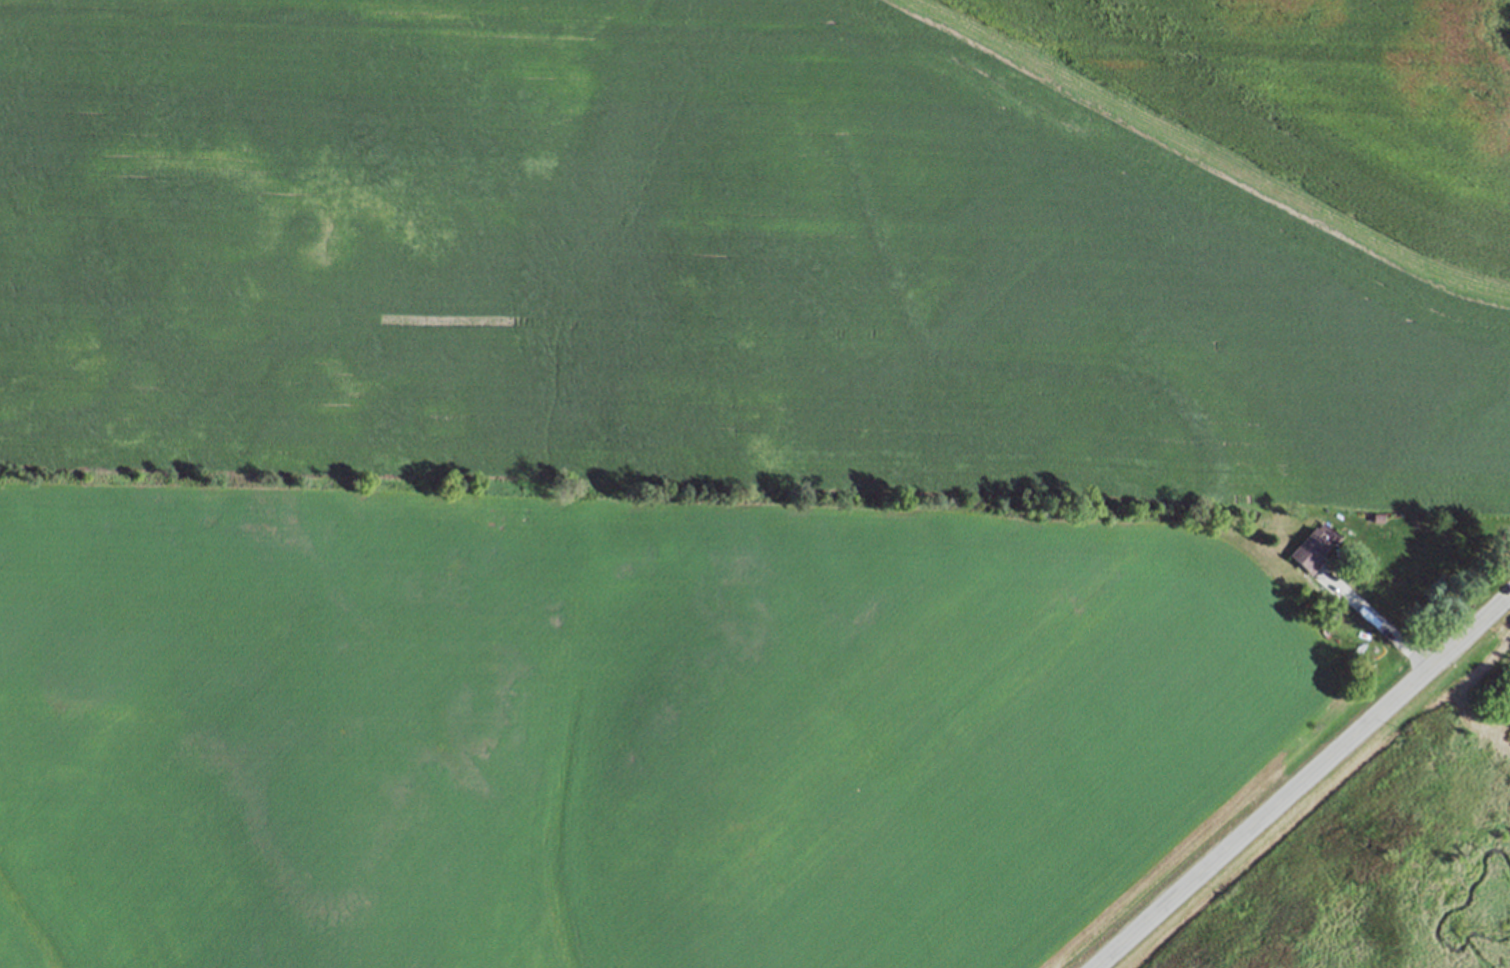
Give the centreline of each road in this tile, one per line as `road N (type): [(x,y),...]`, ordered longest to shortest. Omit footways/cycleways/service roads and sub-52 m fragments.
road 1 (secondary): [(1095,967),(1509,593)]

